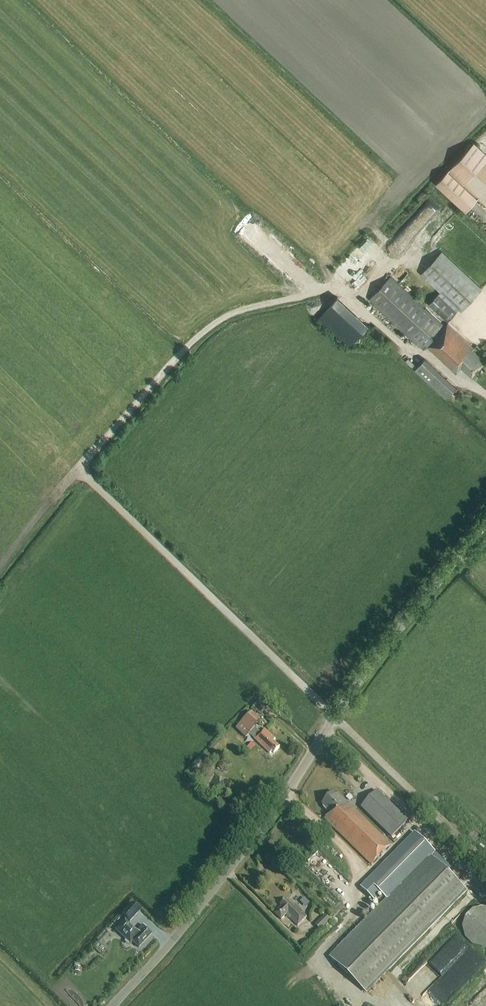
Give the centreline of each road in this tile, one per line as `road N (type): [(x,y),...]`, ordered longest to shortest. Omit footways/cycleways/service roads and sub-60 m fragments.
road 1 (track): [(485,892),(464,871),(476,856),(81,469),(0,567)]
road 2 (unclassified): [(112,1005),(233,864),(328,727),(485,526)]
road 3 (track): [(381,1005),(354,1000),(319,959),(352,922),(360,881),(430,810)]

